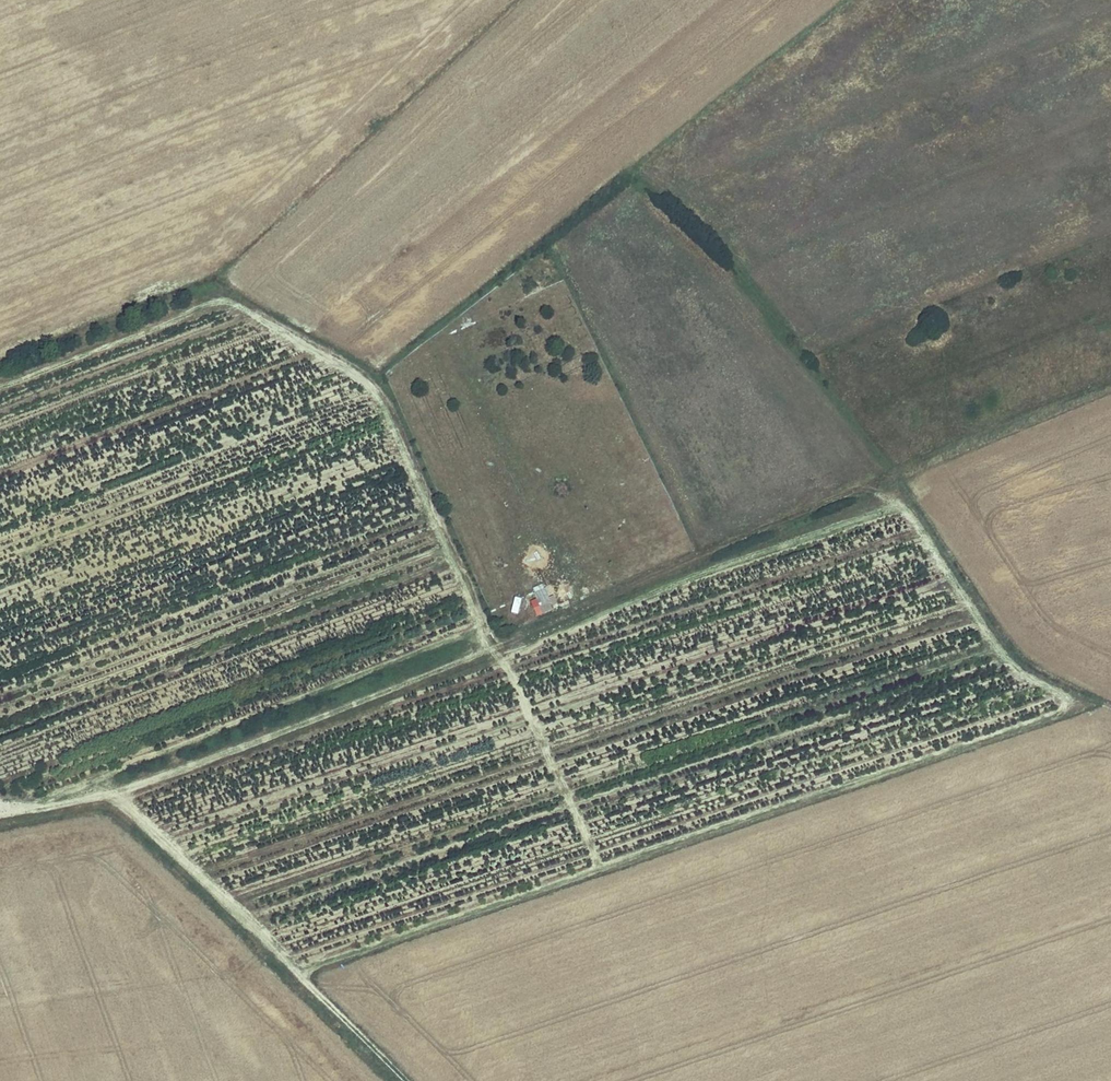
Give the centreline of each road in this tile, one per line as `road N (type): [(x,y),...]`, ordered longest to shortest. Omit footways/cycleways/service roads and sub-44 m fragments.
road 1 (track): [(114,799),(522,638)]
road 2 (track): [(402,1080),(114,799)]

